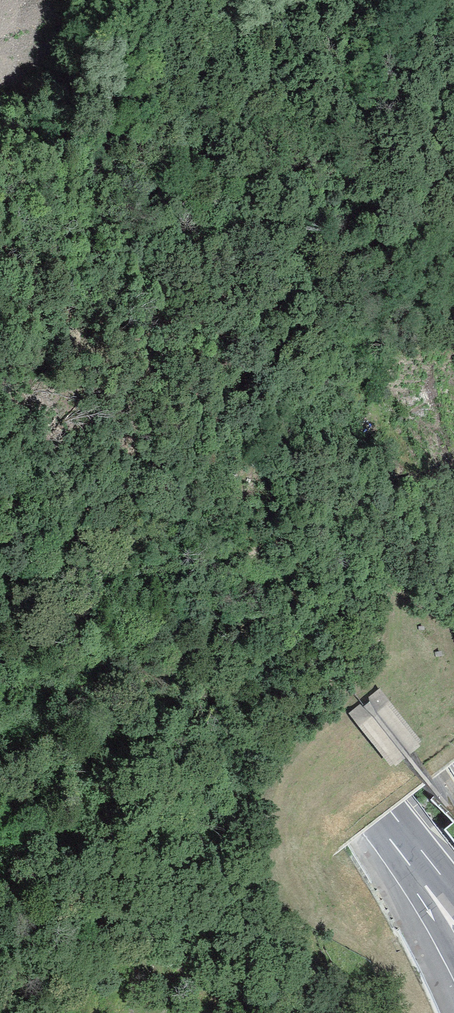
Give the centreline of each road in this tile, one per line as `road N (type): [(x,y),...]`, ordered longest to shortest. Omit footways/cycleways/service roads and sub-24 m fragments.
road 1 (motorway): [(453,736),(301,541),(0,199)]
road 2 (motorway): [(0,361),(61,423),(415,845)]

